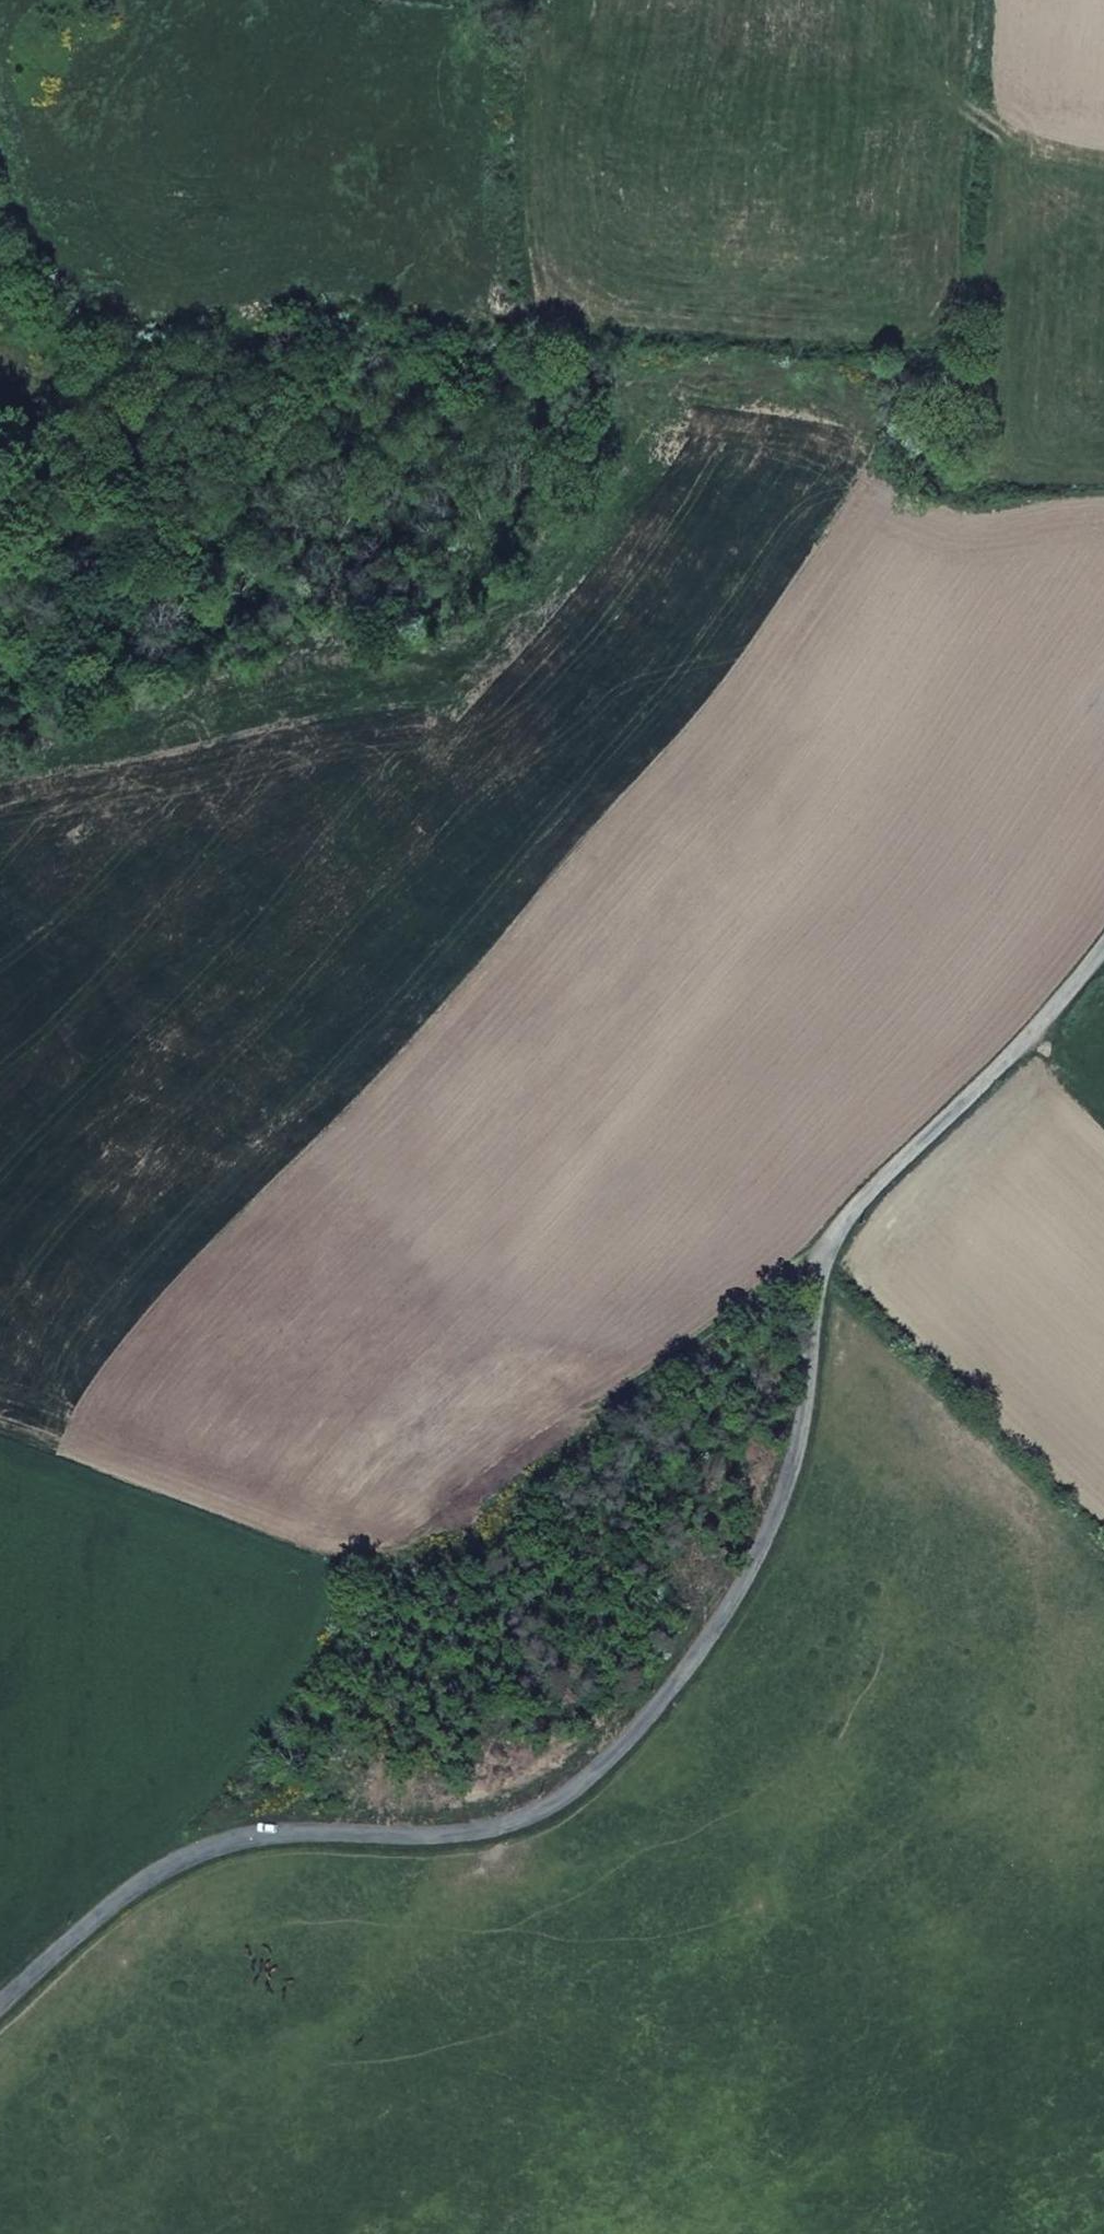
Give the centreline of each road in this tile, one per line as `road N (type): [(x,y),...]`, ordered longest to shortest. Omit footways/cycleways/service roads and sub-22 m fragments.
road 1 (unclassified): [(0,1986),(131,1856),(528,1803),(780,1535),(822,1346),(816,1255),(1028,1037),(1103,912)]

